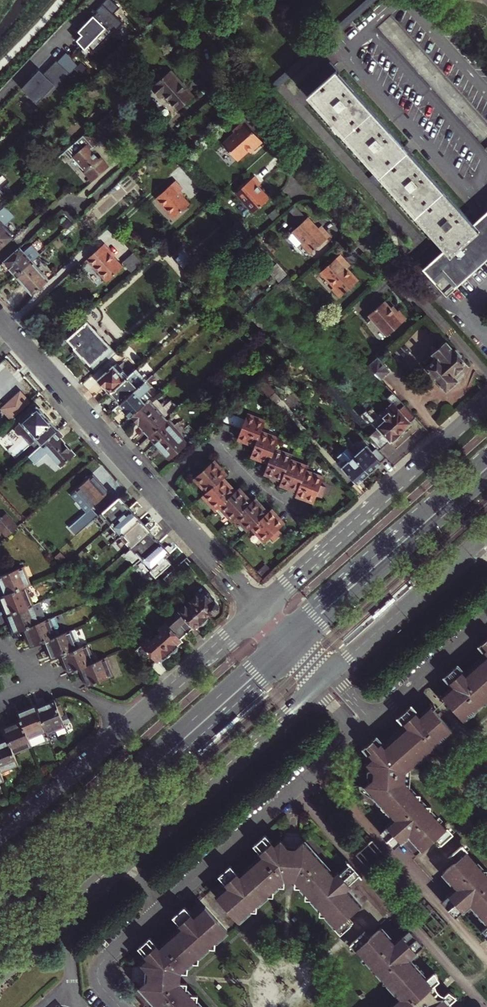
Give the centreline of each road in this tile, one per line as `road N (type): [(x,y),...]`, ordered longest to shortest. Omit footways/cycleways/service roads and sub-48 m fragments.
road 1 (primary): [(0,914),(294,650)]
road 2 (primary): [(283,638),(0,890)]
road 3 (tertiary): [(486,405),(259,610)]
road 4 (tertiary): [(110,869),(323,681)]
road 5 (residential): [(155,914),(364,725)]
road 6 (primary): [(486,457),(283,638)]
road 7 (primary): [(294,650),(486,477)]
road 8 (residential): [(0,317),(155,493)]
road 9 (tertiary): [(323,681),(477,541)]
road 10 (residential): [(155,493),(216,442),(298,515)]
road 11 (tertiary): [(131,722),(0,839)]
road 12 (tertiary): [(259,610),(131,722)]
road 13 (residential): [(364,725),(486,618)]
road 14 (residential): [(155,493),(259,610)]
road 15 (tertiary): [(0,968),(110,869)]

